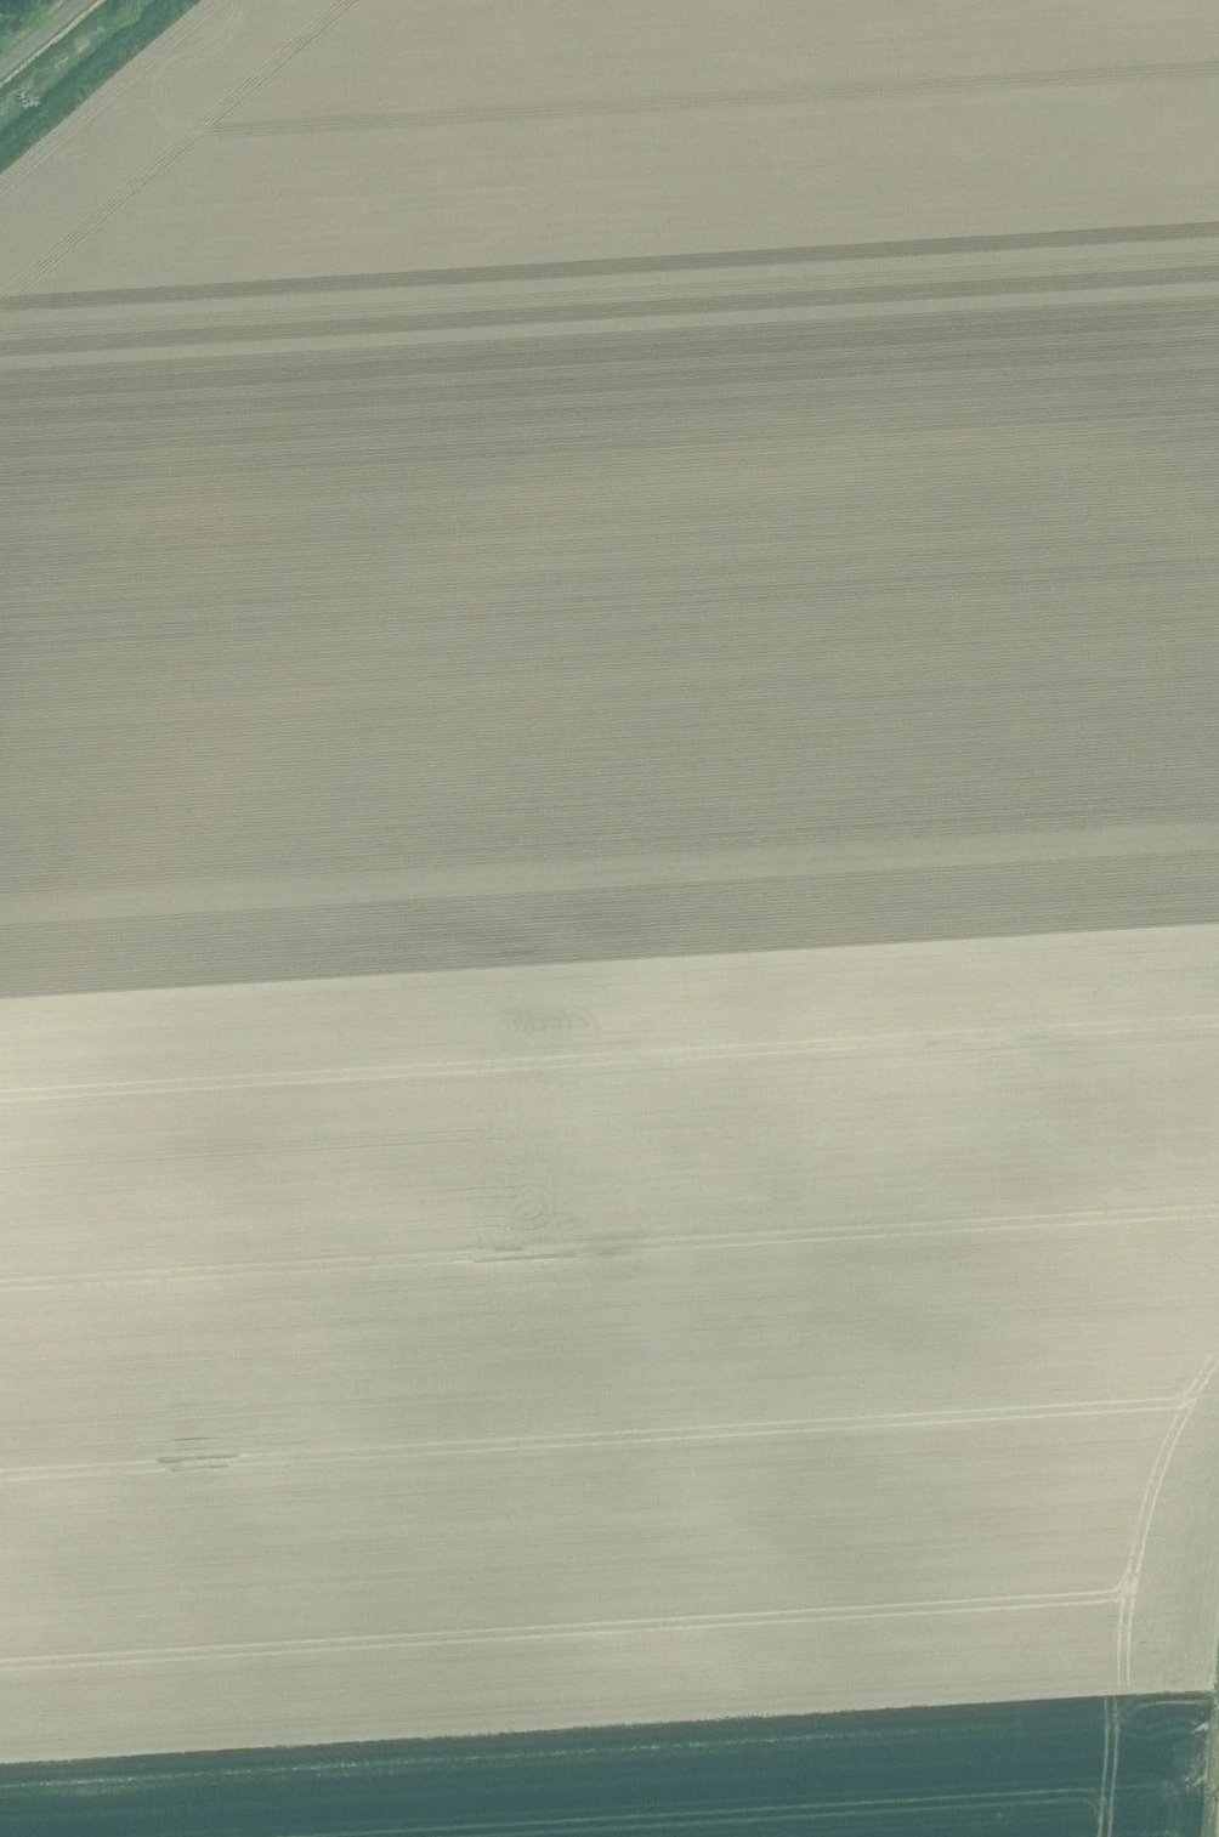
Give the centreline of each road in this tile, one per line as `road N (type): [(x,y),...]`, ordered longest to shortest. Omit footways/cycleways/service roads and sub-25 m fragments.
road 1 (unclassified): [(0,80),(92,0)]

